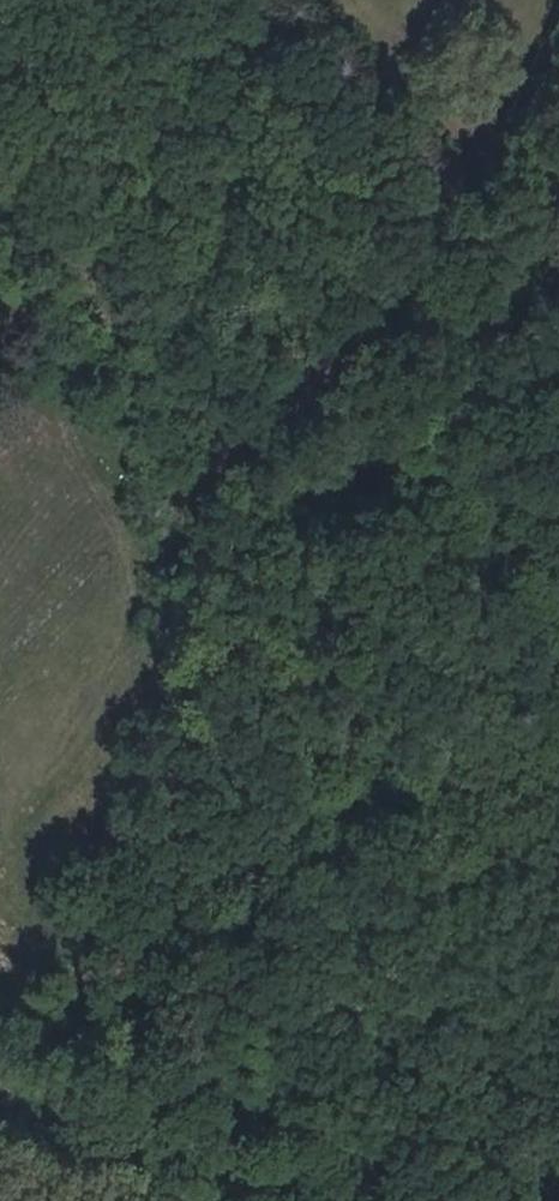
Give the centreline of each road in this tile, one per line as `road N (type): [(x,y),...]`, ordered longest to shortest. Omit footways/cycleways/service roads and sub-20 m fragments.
road 1 (residential): [(81,0),(47,80),(0,159)]

